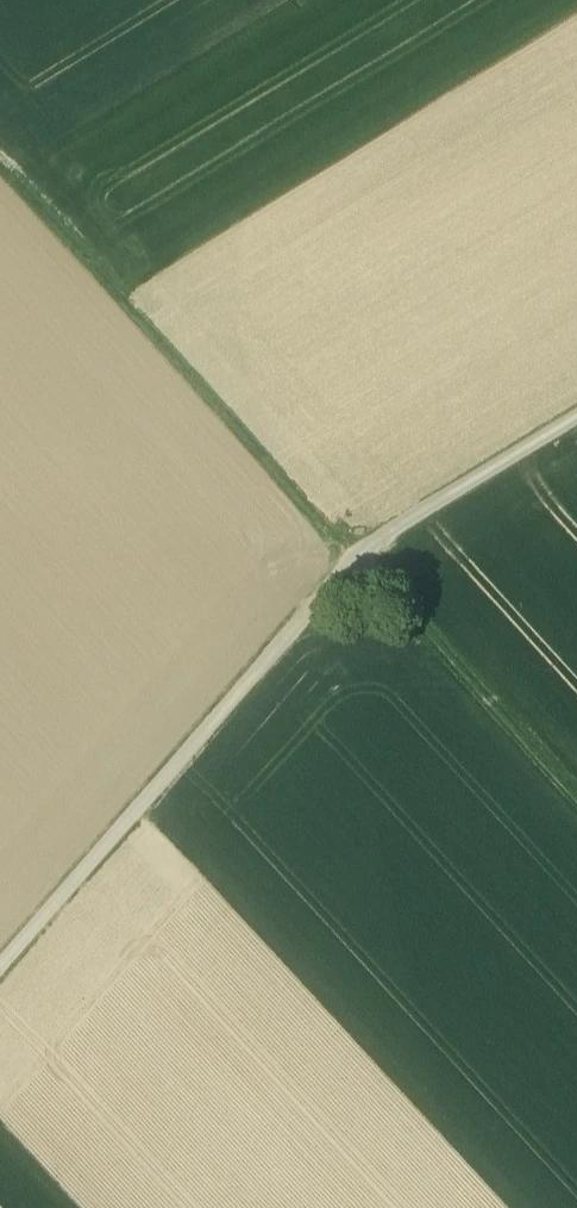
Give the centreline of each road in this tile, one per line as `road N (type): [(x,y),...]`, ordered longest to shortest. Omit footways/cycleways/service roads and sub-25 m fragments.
road 1 (track): [(0,164),(353,557),(576,785)]
road 2 (track): [(576,417),(353,557),(0,964)]

